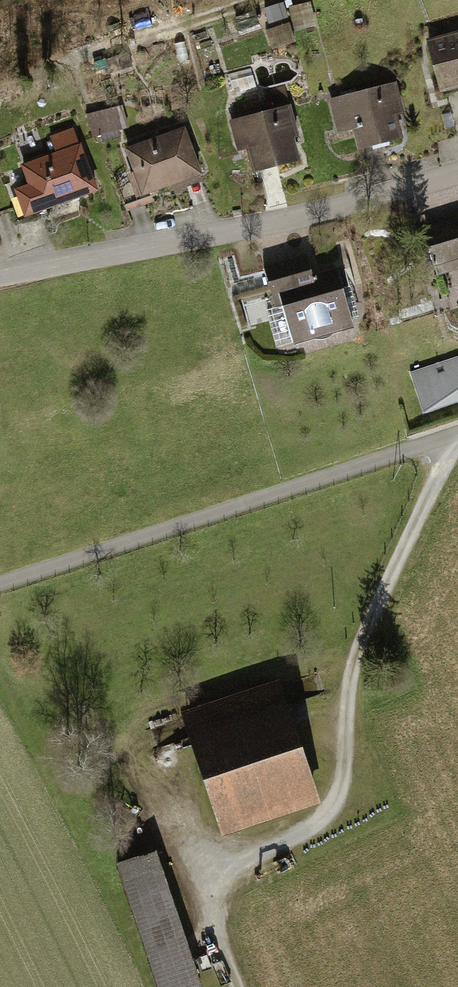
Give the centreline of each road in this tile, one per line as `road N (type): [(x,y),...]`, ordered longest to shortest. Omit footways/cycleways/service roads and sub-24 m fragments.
road 1 (track): [(240,986),(218,923),(219,886),(333,804),(362,630),(444,462),(449,435)]
road 2 (track): [(0,582),(449,435)]
road 3 (residential): [(0,276),(312,216),(457,173)]

